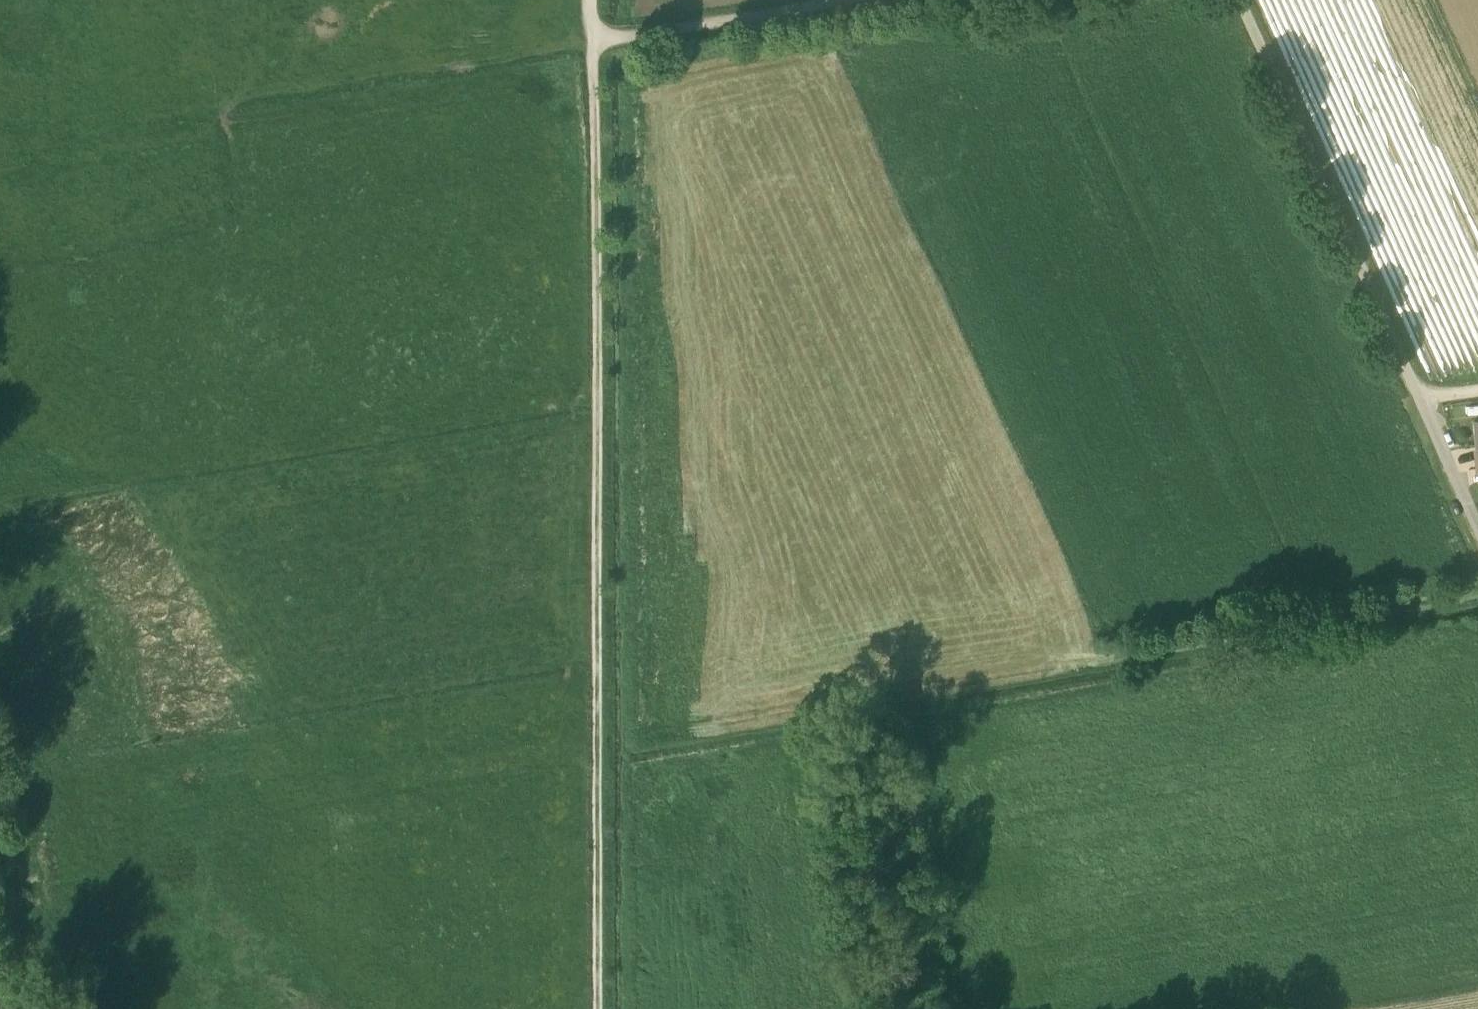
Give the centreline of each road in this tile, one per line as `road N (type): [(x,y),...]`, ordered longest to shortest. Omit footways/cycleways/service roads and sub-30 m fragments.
road 1 (track): [(595,42),(599,1008)]
road 2 (residential): [(1244,0),(1477,526)]
road 3 (track): [(1477,592),(967,681)]
road 4 (track): [(839,0),(595,42)]

